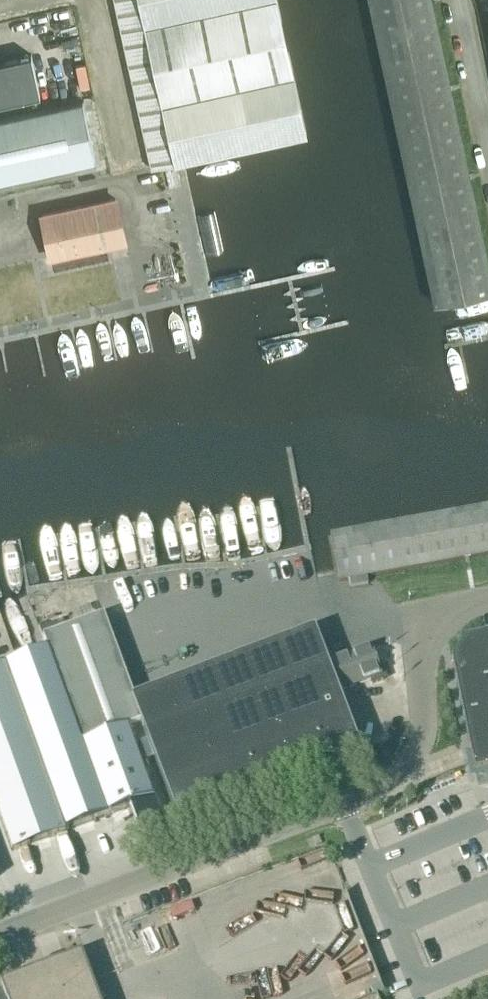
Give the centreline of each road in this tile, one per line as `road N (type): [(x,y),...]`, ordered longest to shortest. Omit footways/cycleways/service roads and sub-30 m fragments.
road 1 (unclassified): [(0,934),(381,788),(418,740),(427,630),(446,612),(487,600)]

